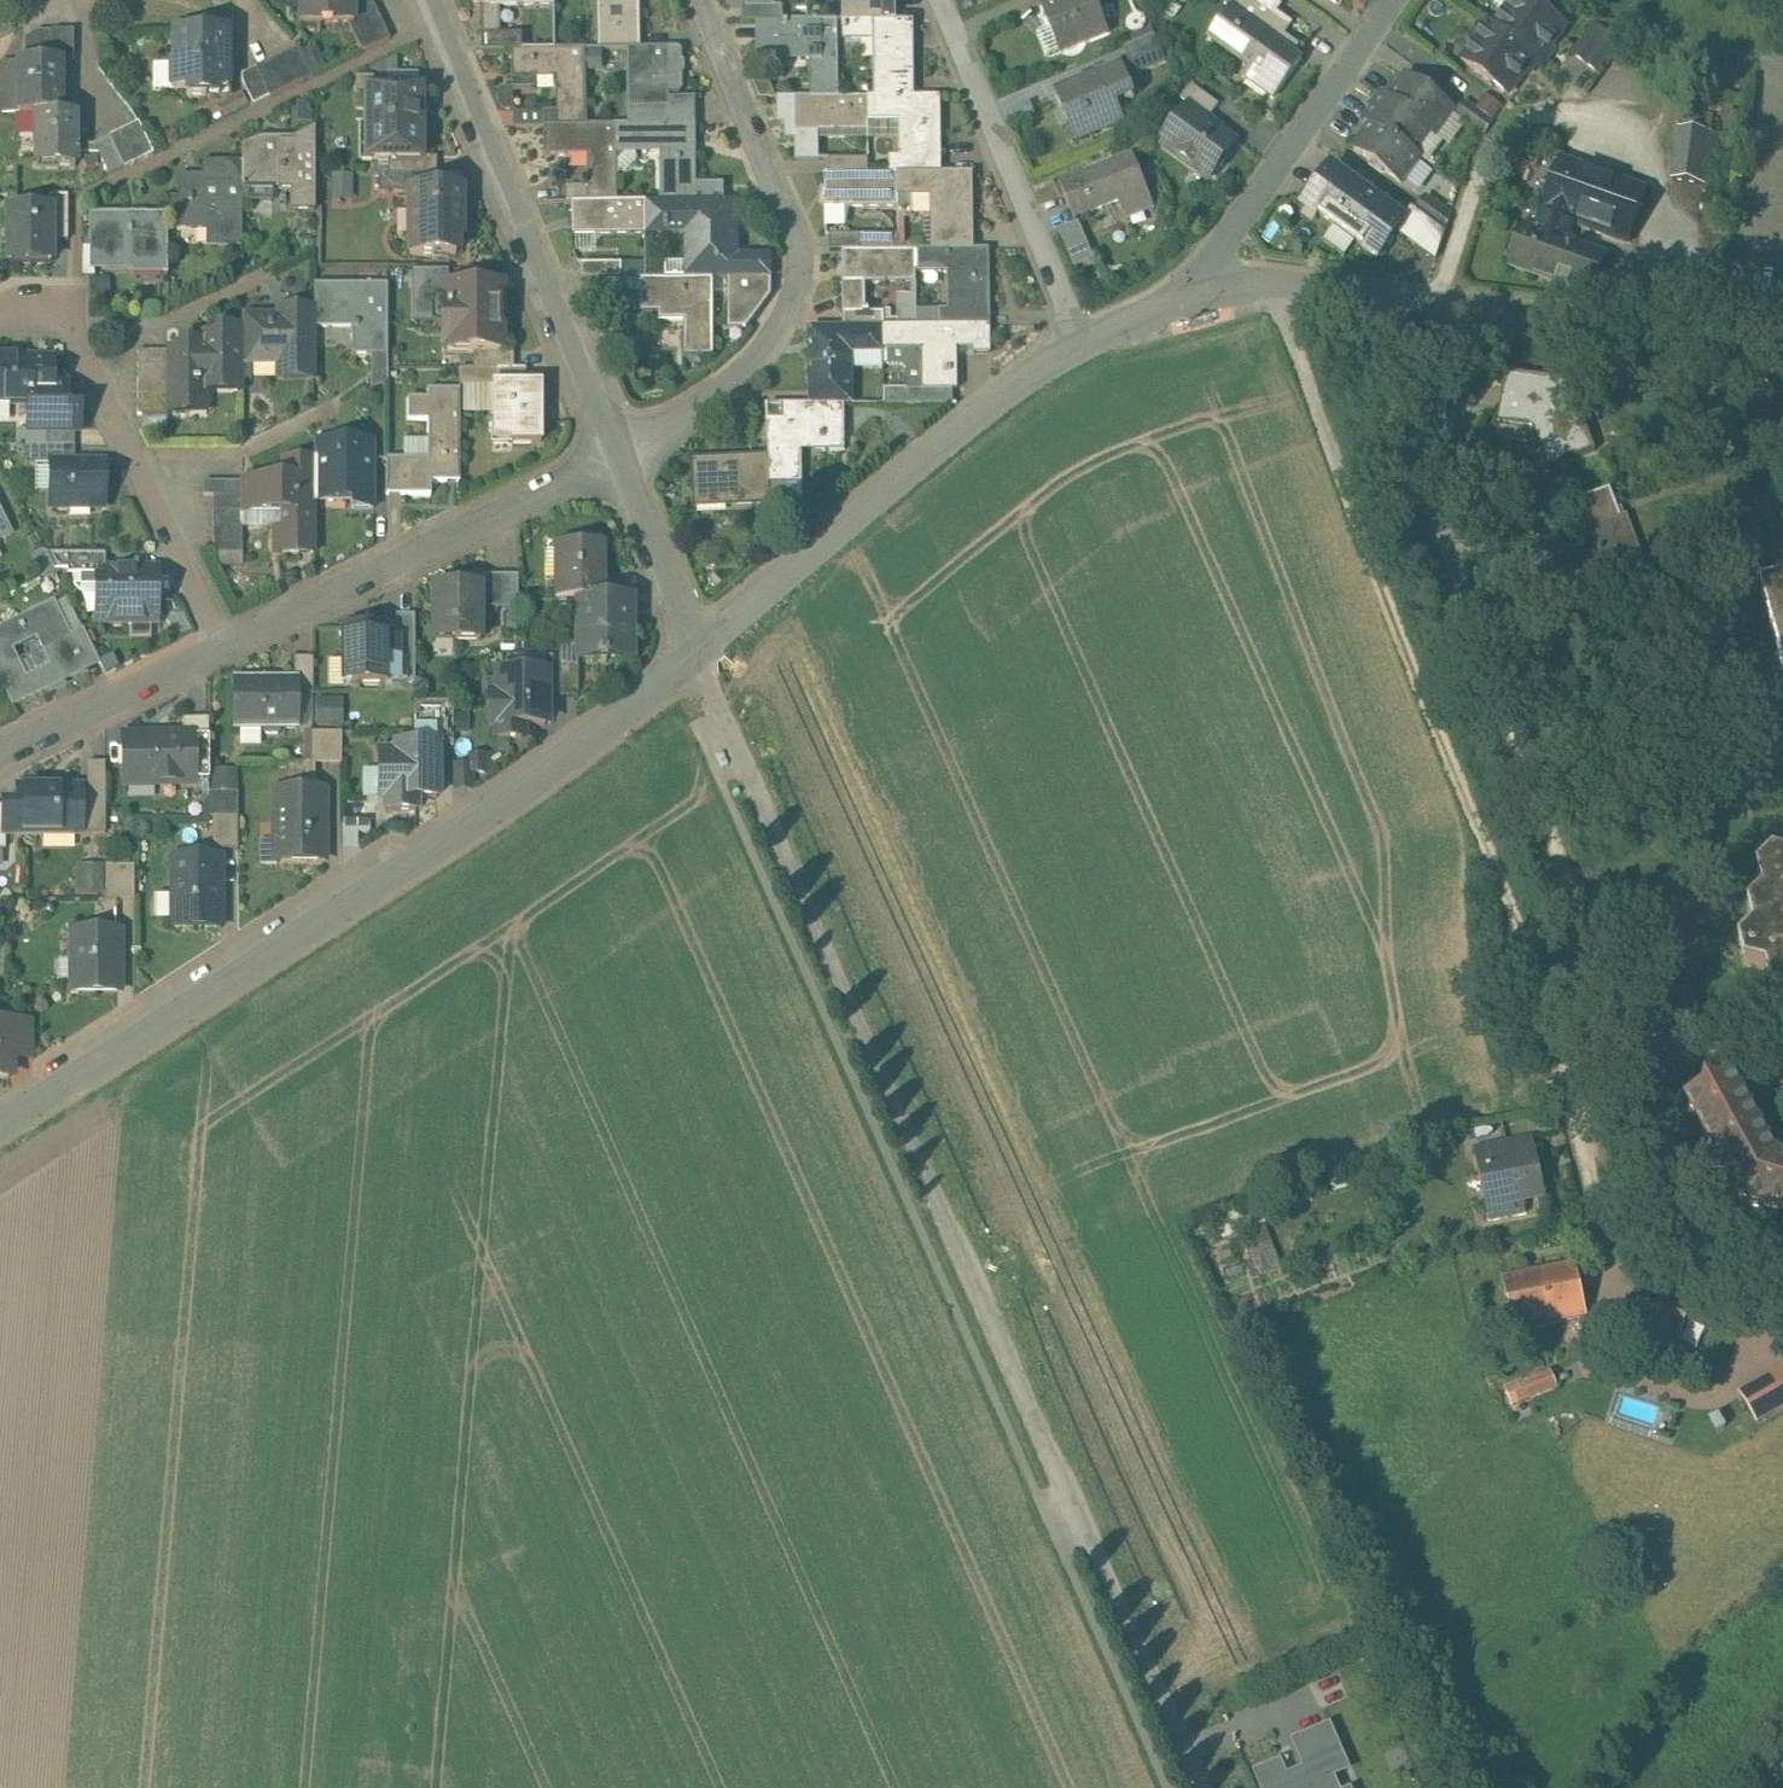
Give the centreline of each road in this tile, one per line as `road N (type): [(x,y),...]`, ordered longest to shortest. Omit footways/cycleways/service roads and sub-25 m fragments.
road 1 (unclassified): [(1202,1787),(699,651)]
road 2 (residential): [(699,651),(418,852),(0,1118)]
road 3 (unclassified): [(1204,281),(1596,322),(1782,328)]
road 4 (residential): [(618,456),(761,352),(793,298),(800,249),(705,0)]
road 5 (residential): [(430,0),(618,456)]
road 6 (residential): [(1084,345),(978,415),(699,651)]
road 7 (residential): [(0,309),(32,299),(66,305),(226,643)]
road 8 (residential): [(226,643),(618,456)]
road 9 (residential): [(1084,345),(942,0)]
road 10 (residential): [(1392,0),(1204,281)]
road 11 (residential): [(0,752),(226,643)]
road 12 (residential): [(618,456),(699,651)]
road 13 (residential): [(1204,281),(1084,345)]

